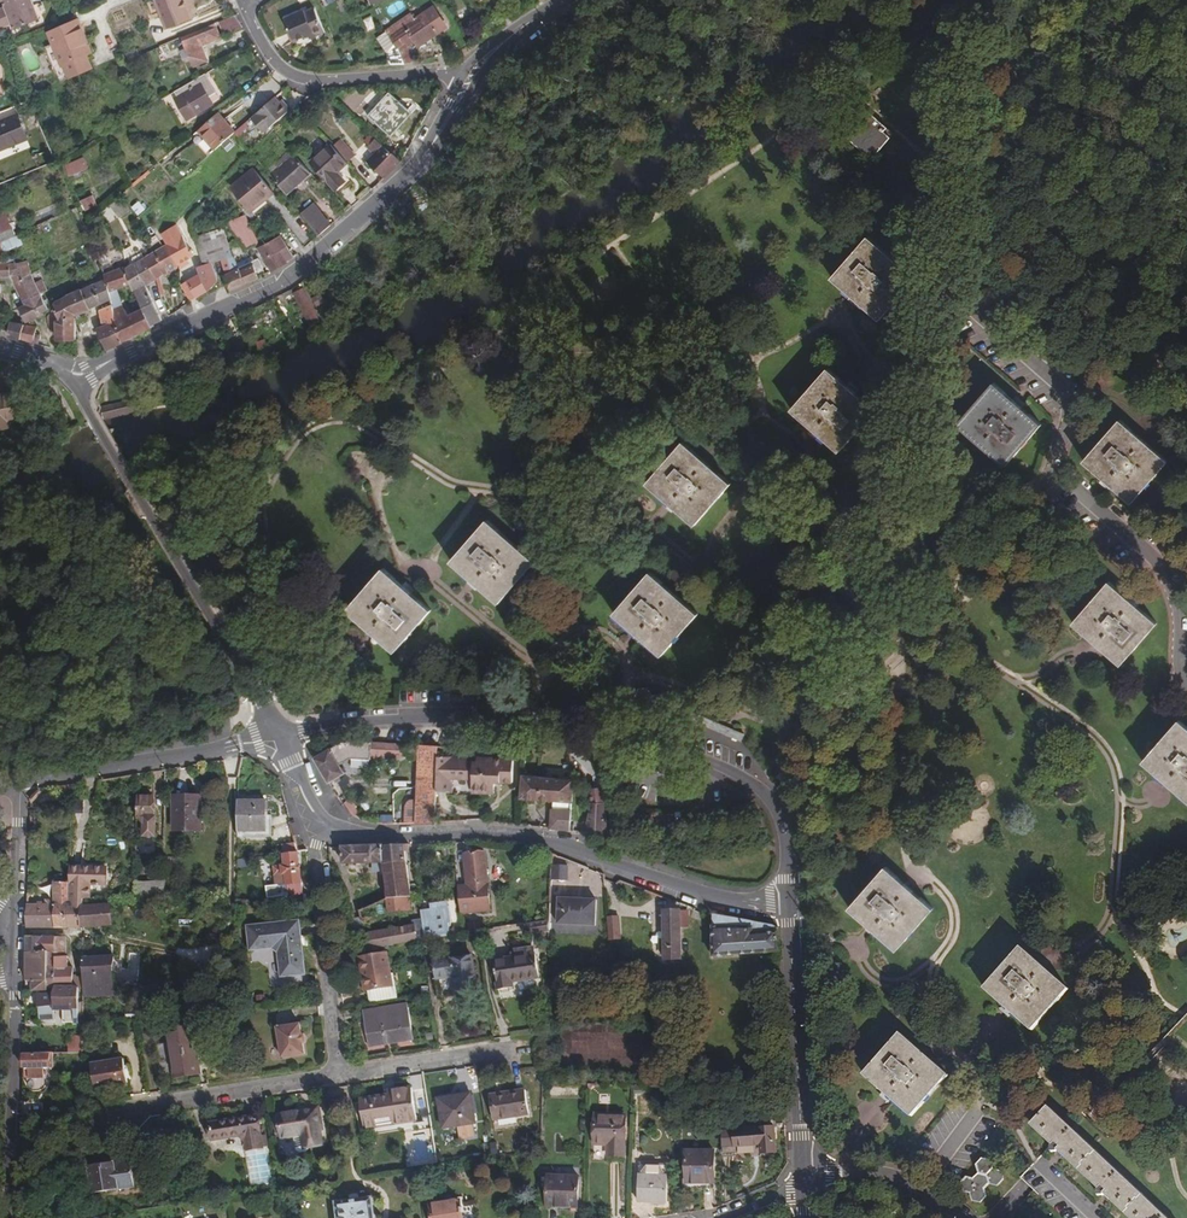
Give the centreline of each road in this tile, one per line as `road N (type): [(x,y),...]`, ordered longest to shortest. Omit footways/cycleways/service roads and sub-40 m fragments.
road 1 (tertiary): [(792,901),(789,847),(769,800),(677,748),(593,725),(519,716),(389,719),(278,738)]
road 2 (tertiary): [(70,380),(317,257),(407,173),(460,80)]
road 3 (residential): [(1186,684),(1166,572),(1058,479),(1051,449),(1073,404),(971,308)]
road 4 (tertiary): [(381,840),(483,835),(564,847),(694,892),(792,901)]
road 5 (tertiary): [(278,738),(70,380)]
road 6 (tertiary): [(792,901),(805,1173)]
road 7 (residential): [(278,738),(20,783)]
road 8 (residential): [(246,11),(280,68),(301,79),(422,73),(460,80)]
road 9 (residential): [(322,833),(315,854),(336,1078)]
road 10 (residential): [(17,980),(8,1217)]
road 11 (residential): [(336,1078),(124,1111)]
road 12 (residential): [(514,1050),(336,1078)]
road 13 (residential): [(805,1173),(899,1178),(961,1217)]
road 14 (tertiary): [(460,80),(489,49),(574,0)]
road 15 (residential): [(20,783),(17,923)]

